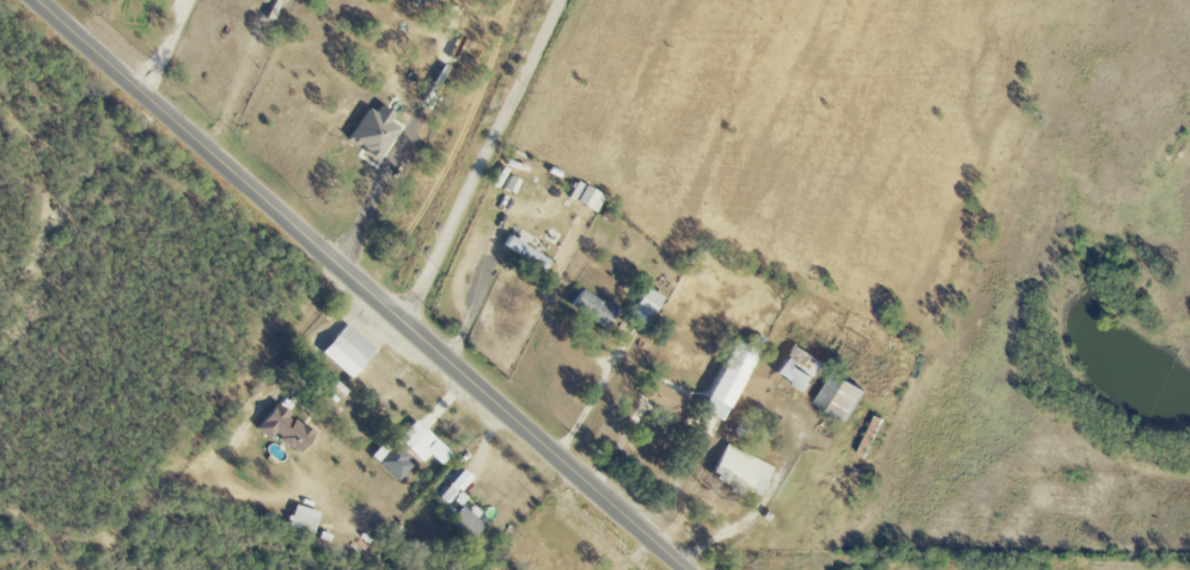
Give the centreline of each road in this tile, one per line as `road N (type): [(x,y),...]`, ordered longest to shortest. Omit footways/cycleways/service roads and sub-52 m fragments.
road 1 (tertiary): [(687,569),(37,0)]
road 2 (residential): [(407,323),(558,0)]

